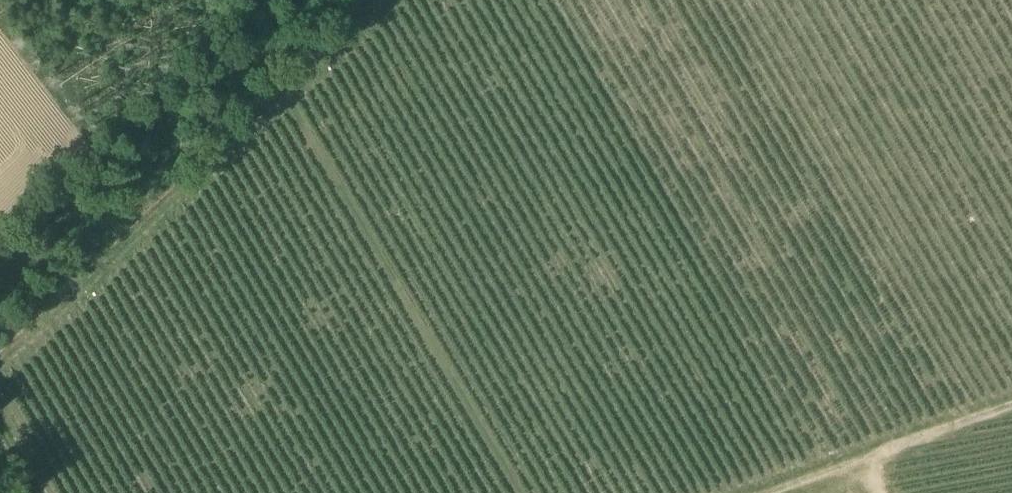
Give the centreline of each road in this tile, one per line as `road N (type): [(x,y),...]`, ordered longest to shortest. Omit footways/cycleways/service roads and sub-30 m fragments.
road 1 (track): [(751,492),(1011,401)]

